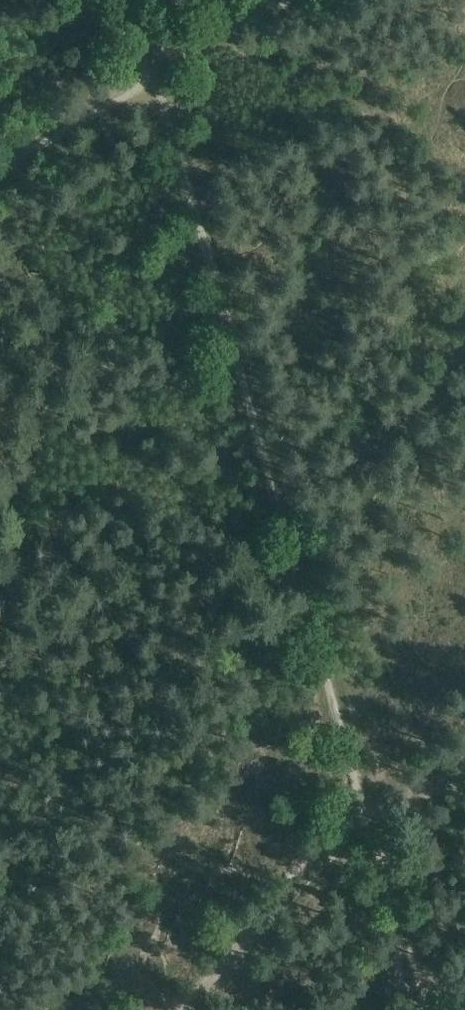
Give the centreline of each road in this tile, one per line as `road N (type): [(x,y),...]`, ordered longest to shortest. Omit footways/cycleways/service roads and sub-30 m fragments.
road 1 (track): [(359,806),(160,97),(146,81)]
road 2 (track): [(0,157),(142,66),(269,0)]
road 3 (track): [(359,806),(186,1009)]
road 4 (track): [(419,1009),(359,806)]

